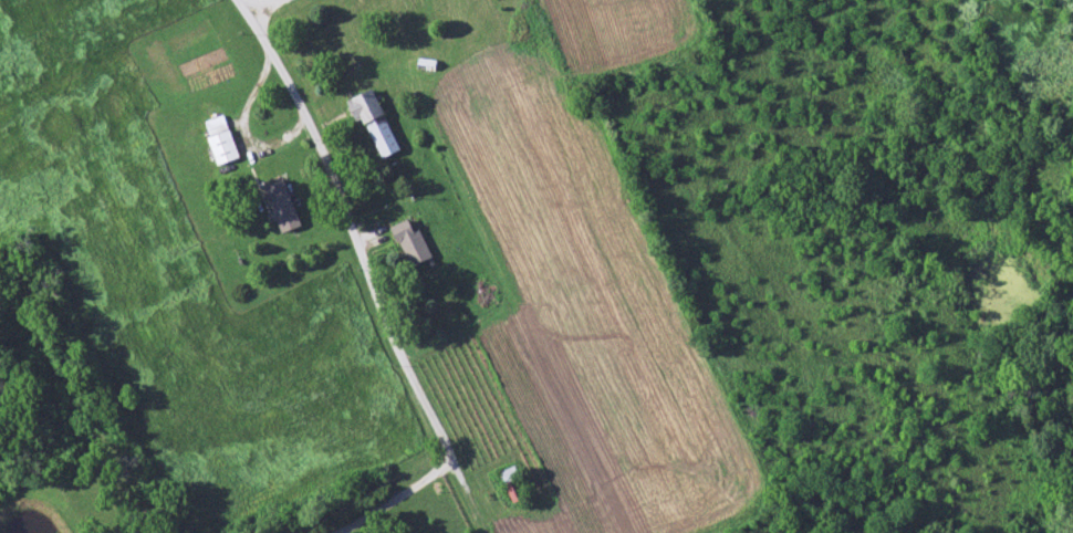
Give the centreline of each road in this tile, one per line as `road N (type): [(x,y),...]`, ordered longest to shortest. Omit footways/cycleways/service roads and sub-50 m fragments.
road 1 (residential): [(457,458),(406,363),(313,105),(238,0)]

